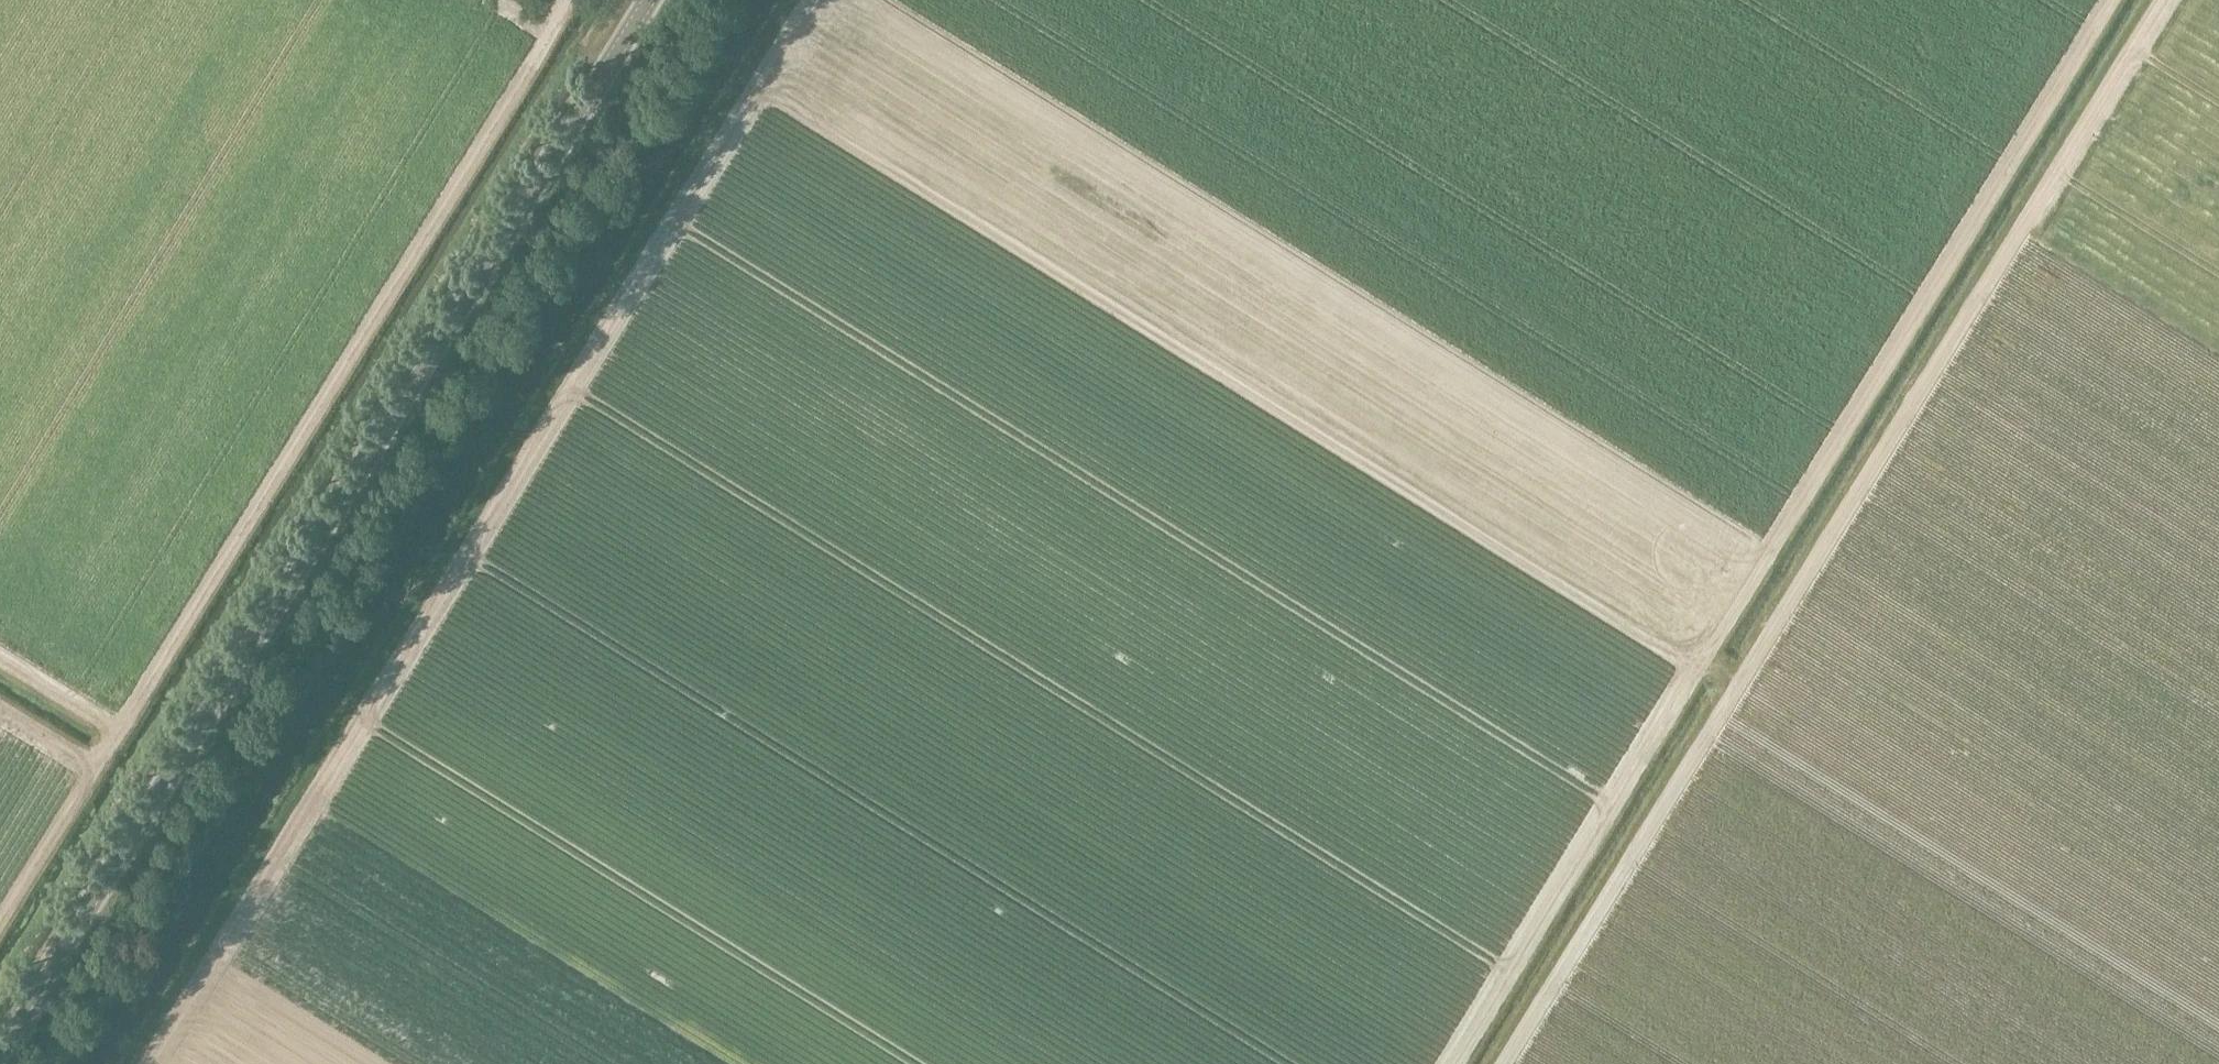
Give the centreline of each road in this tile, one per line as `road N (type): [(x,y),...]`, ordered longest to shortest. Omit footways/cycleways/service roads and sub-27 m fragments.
road 1 (unclassified): [(0,1043),(644,0)]

